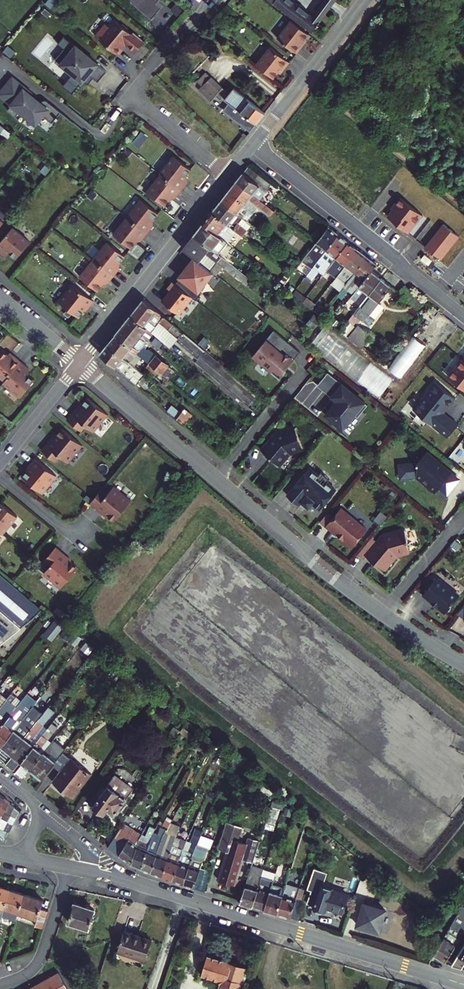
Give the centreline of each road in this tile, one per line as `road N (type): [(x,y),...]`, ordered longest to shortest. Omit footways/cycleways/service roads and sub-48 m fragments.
road 1 (residential): [(78,363),(357,596),(463,664)]
road 2 (residential): [(93,872),(463,985)]
road 3 (residential): [(249,149),(463,317)]
road 4 (residential): [(78,363),(228,177)]
road 5 (residential): [(228,177),(130,94),(178,35)]
road 6 (residential): [(249,149),(366,0)]
road 7 (residential): [(0,463),(78,363)]

